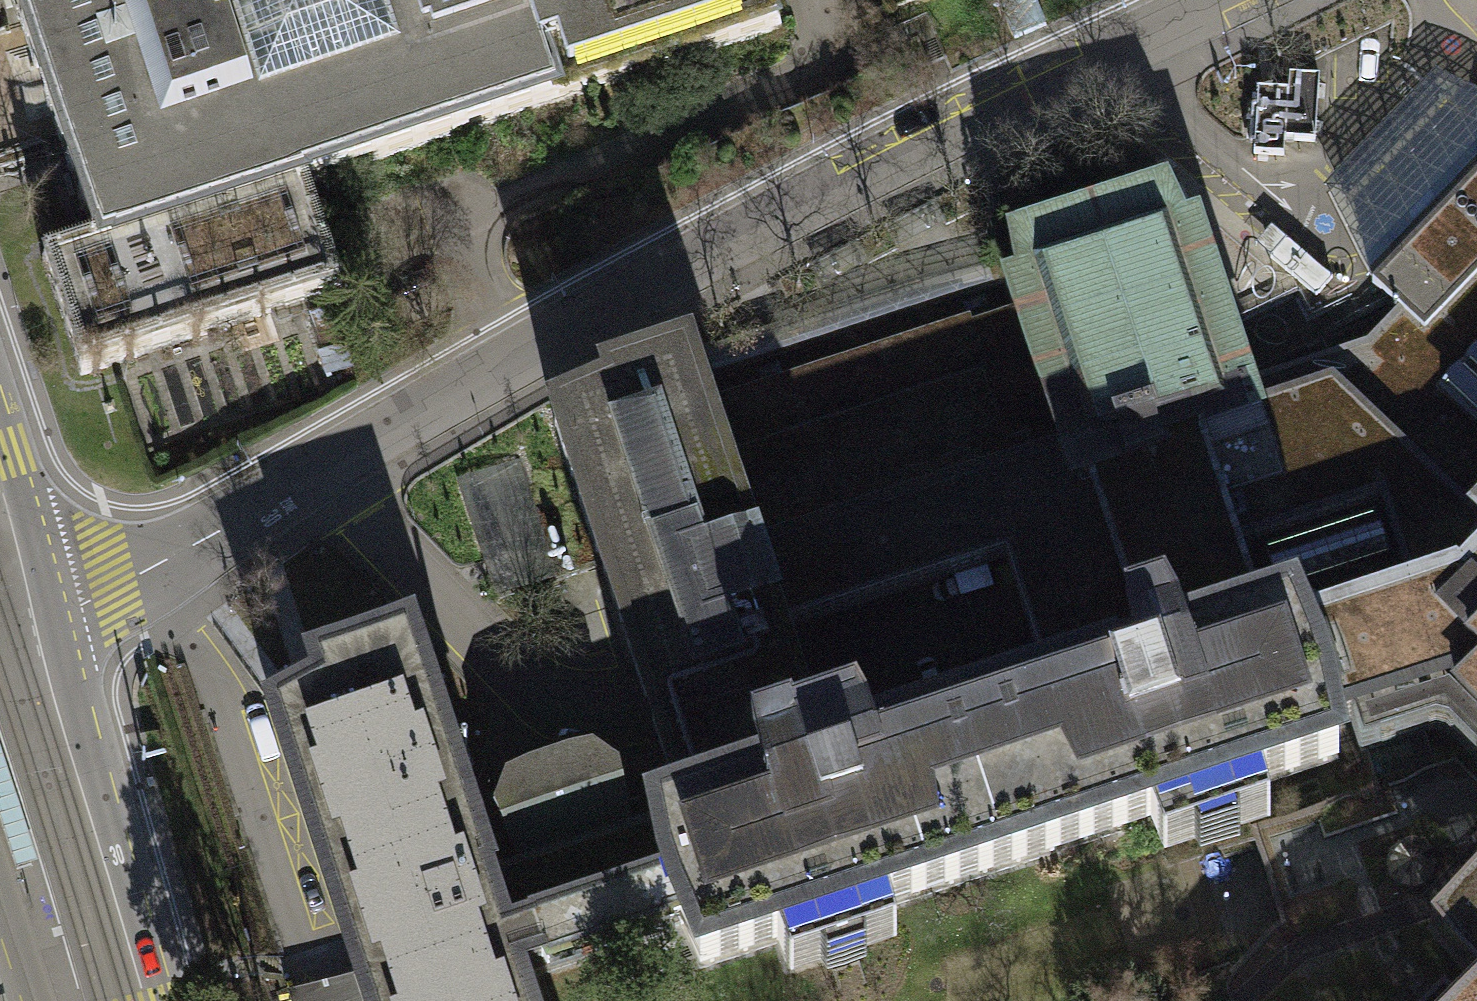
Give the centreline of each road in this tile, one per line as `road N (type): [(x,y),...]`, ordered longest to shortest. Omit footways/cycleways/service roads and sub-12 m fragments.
road 1 (residential): [(53,613),(153,568),(508,356),(952,120),(1225,0)]
road 2 (primary): [(165,1000),(53,613)]
road 3 (primary): [(53,613),(0,427)]

